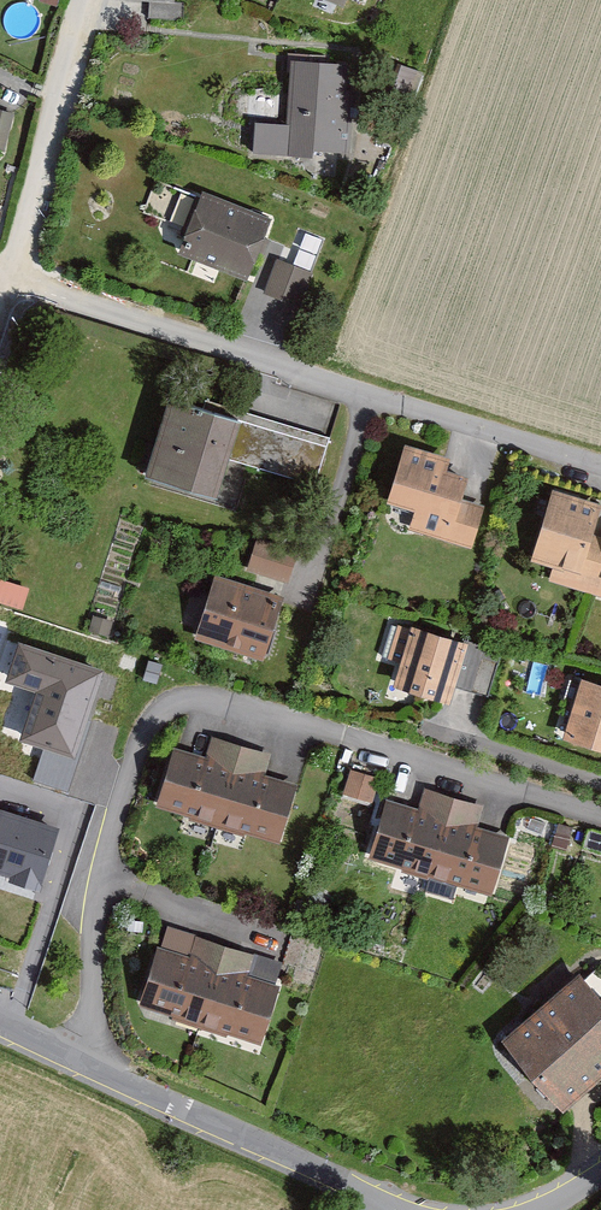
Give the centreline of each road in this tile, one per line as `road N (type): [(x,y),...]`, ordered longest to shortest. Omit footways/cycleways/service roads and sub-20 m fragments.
road 1 (residential): [(600,819),(232,704),(174,703),(142,746),(96,878),(92,1068)]
road 2 (residential): [(600,464),(13,278)]
road 3 (residential): [(393,1209),(92,1068)]
road 4 (residential): [(13,278),(84,0)]

